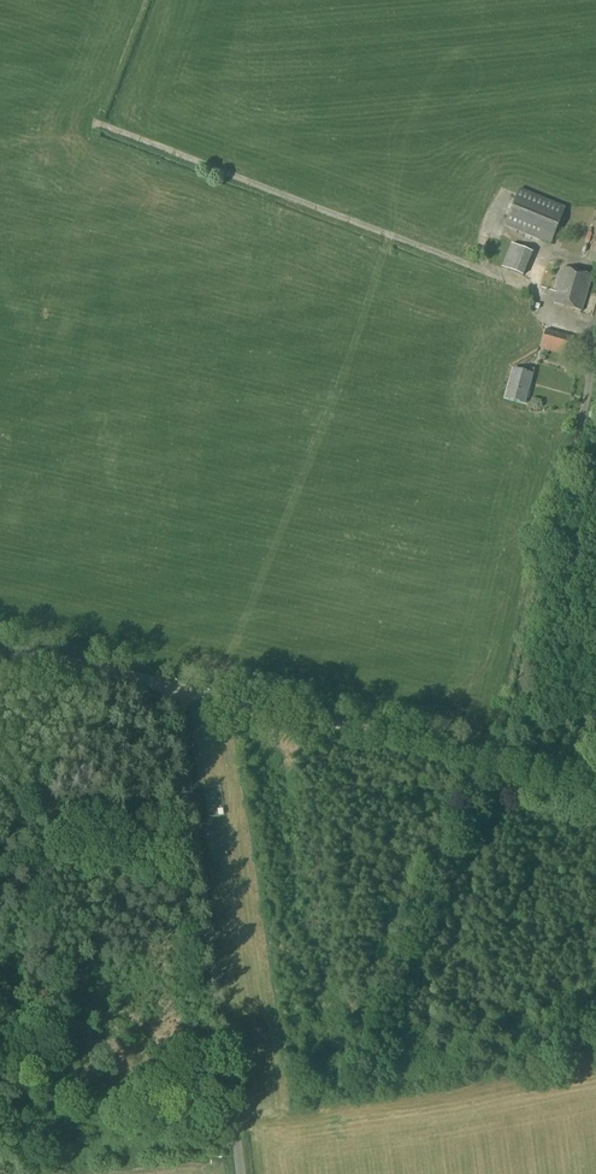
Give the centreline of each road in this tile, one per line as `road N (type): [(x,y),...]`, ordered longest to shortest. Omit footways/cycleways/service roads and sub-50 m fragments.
road 1 (unclassified): [(239,1173),(177,689)]
road 2 (unclassified): [(595,784),(177,689)]
road 3 (unclassified): [(177,689),(0,648)]

